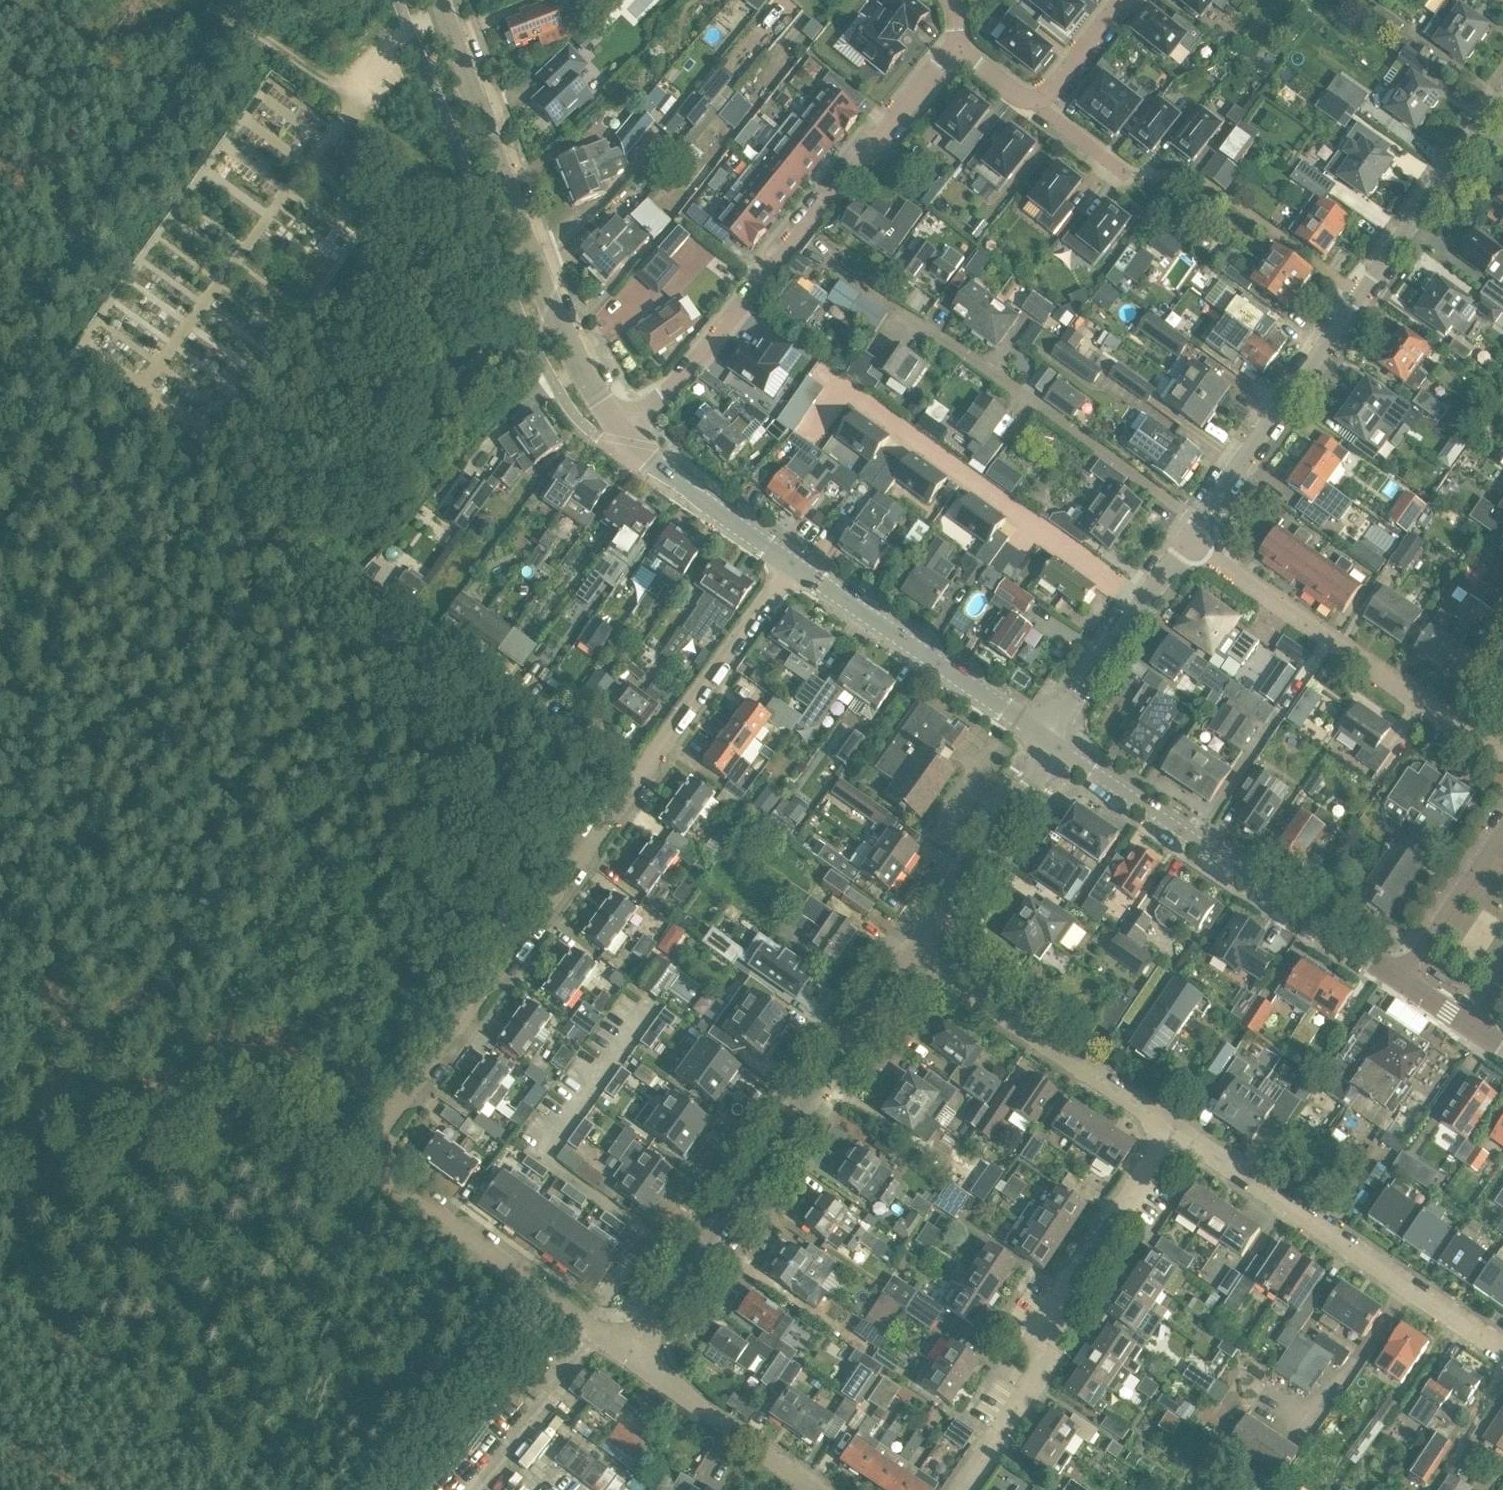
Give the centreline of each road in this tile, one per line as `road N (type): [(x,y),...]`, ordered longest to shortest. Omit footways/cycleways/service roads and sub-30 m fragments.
road 1 (residential): [(626,1356),(390,1184),(375,1142),(382,1119),(792,563)]
road 2 (residential): [(625,434),(667,398),(953,45)]
road 3 (residential): [(626,1356),(914,951)]
road 4 (tertiary): [(625,434),(571,354),(437,0)]
road 5 (residential): [(959,1489),(1039,1373),(1062,1294),(1177,1130)]
road 6 (tertiary): [(1393,975),(1050,741)]
road 7 (track): [(0,1183),(216,1113),(259,1114),(378,1162)]
road 8 (residential): [(1502,1350),(1177,1130)]
road 9 (residential): [(1034,100),(1129,174),(1192,173),(1359,294)]
road 10 (residential): [(1143,600),(833,383)]
road 11 (track): [(355,574),(635,776)]
road 12 (residential): [(1462,732),(1187,539)]
road 13 (residential): [(1177,1130),(914,951)]
road 14 (tertiary): [(1050,741),(792,563)]
road 15 (residential): [(1187,539),(1359,294)]
road 16 (residential): [(914,951),(1050,741)]
road 17 (residential): [(1359,294),(1502,91)]
road 18 (residential): [(818,1489),(626,1356)]
road 19 (tertiary): [(792,563),(625,434)]
road 20 (residential): [(1502,816),(1393,975)]
road 21 (residential): [(1050,741),(1143,600)]
road 22 (residential): [(1034,100),(1050,92),(1122,0)]

